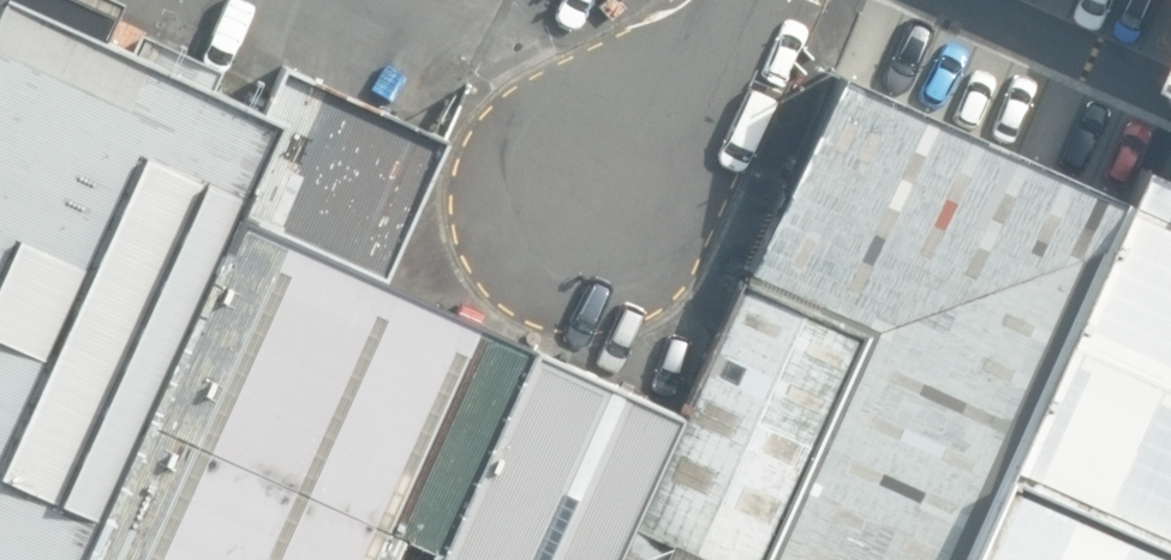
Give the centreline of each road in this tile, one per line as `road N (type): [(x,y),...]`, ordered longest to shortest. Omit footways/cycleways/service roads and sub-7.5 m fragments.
road 1 (residential): [(744,0),(584,217)]

